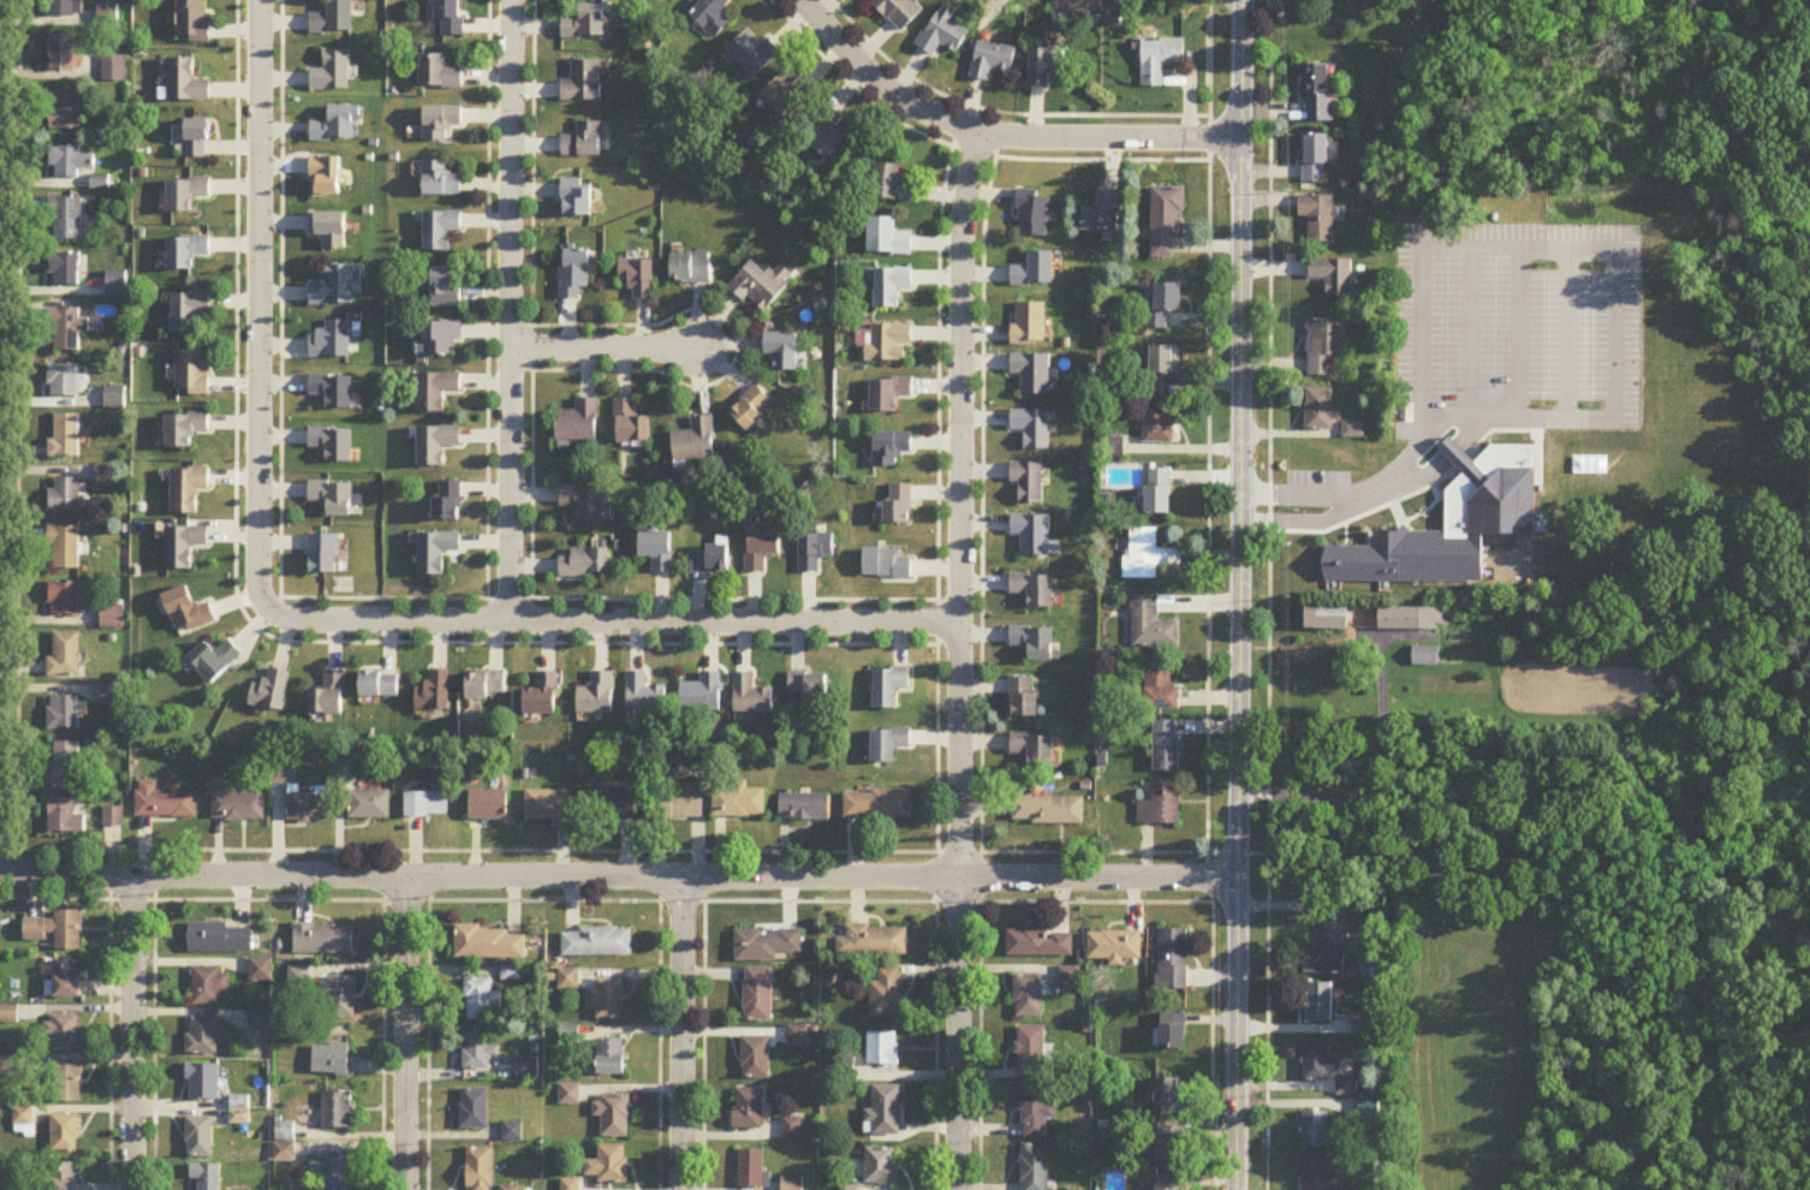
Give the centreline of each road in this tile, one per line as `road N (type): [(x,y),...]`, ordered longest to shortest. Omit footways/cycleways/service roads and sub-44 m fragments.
road 1 (residential): [(0,870),(1238,882)]
road 2 (tertiary): [(1241,0),(1237,1189)]
road 3 (residential): [(976,132),(960,219),(959,877)]
road 4 (residential): [(268,608),(311,621),(957,623)]
road 5 (residential): [(512,0),(510,621)]
road 6 (residential): [(259,0),(257,583),(268,608)]
road 7 (residential): [(1240,138),(1016,137),(964,129),(887,89),(801,0)]
road 8 (residential): [(133,1189),(133,873)]
road 9 (residential): [(404,1189),(404,873)]
road 10 (residential): [(683,1189),(684,877)]
road 11 (residential): [(960,1189),(959,877)]
road 12 (residential): [(511,347),(695,349)]

